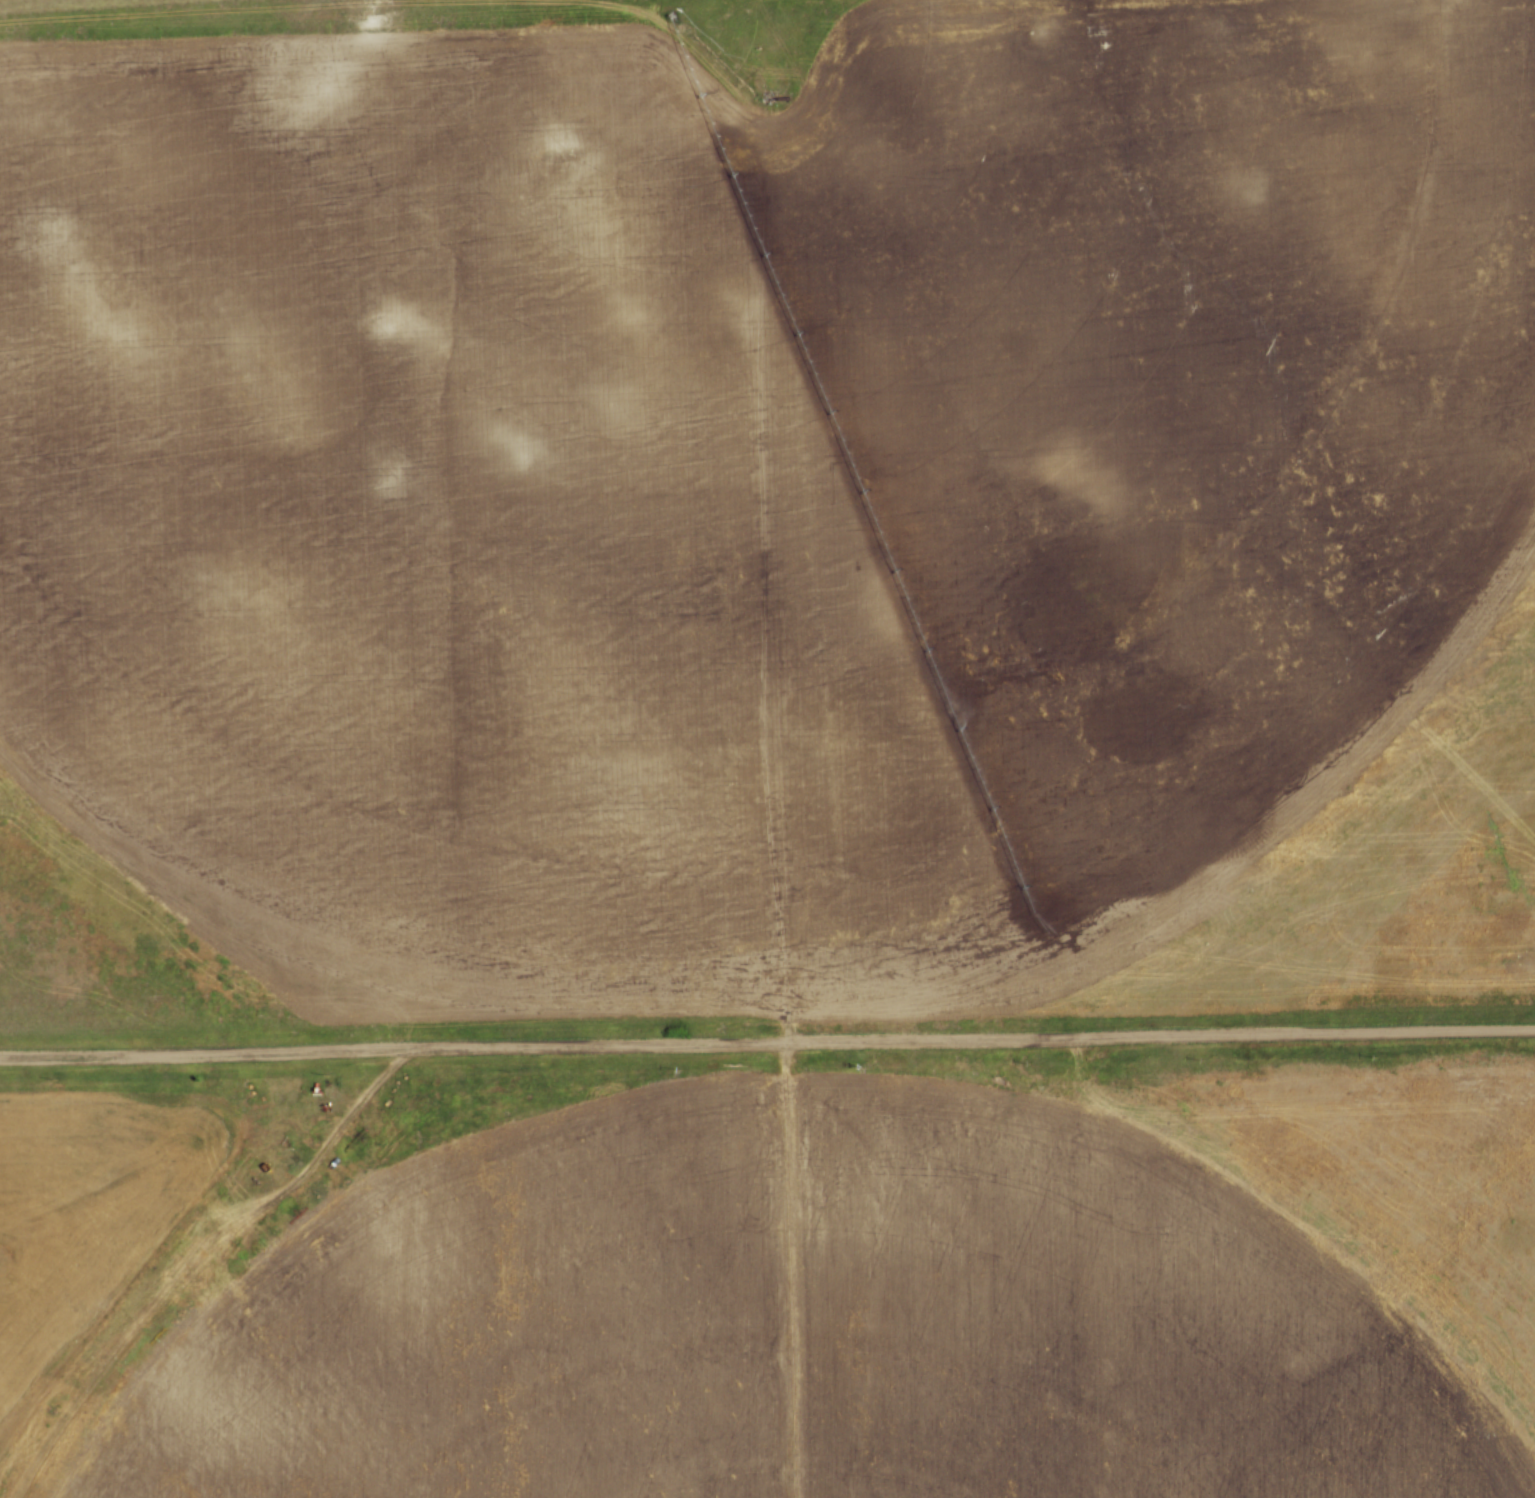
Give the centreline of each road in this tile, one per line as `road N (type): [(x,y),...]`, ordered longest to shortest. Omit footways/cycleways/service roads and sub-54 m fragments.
road 1 (residential): [(0,1056),(1534,1028)]

